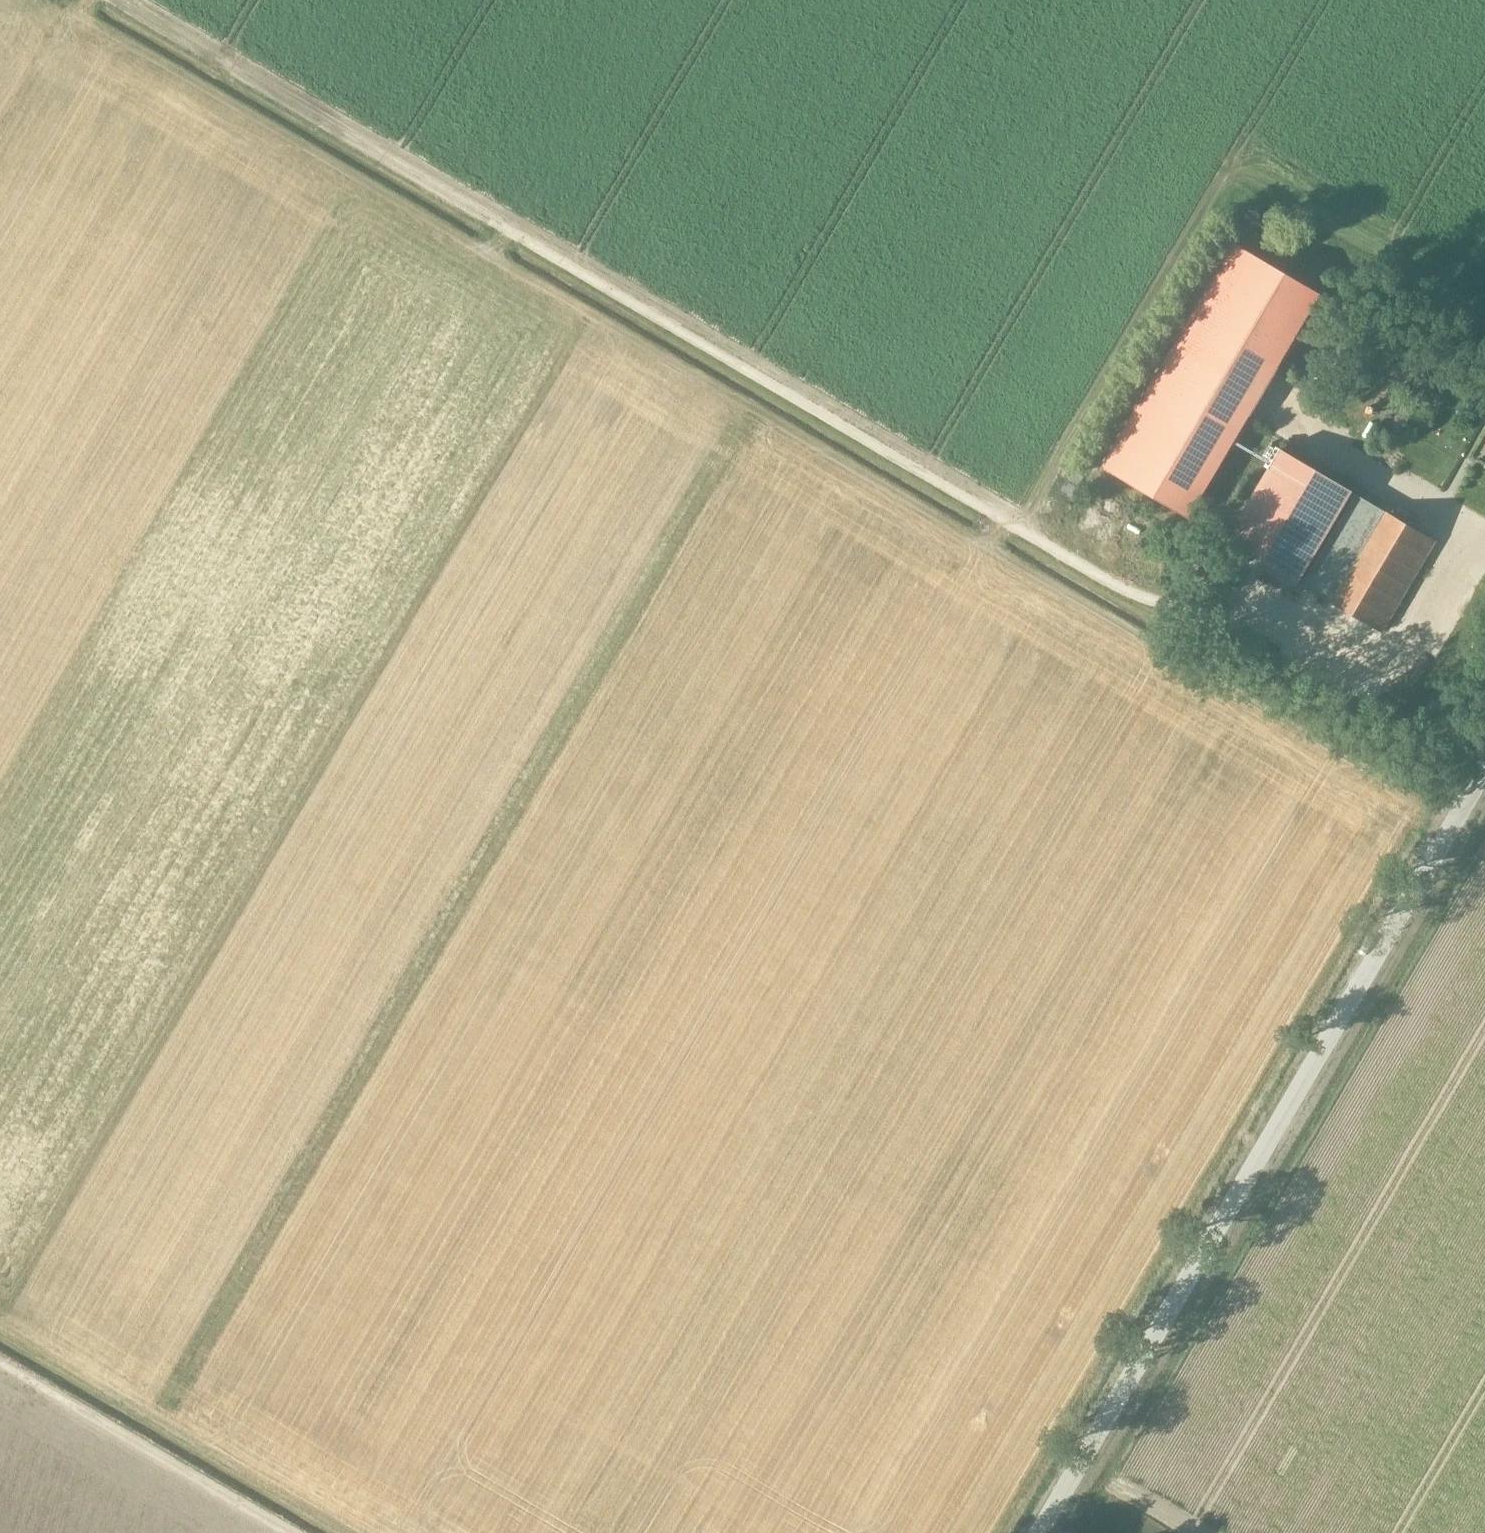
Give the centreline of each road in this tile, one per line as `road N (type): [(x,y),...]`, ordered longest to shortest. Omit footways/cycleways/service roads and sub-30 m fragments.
road 1 (unclassified): [(1038,1532),(1484,767)]

